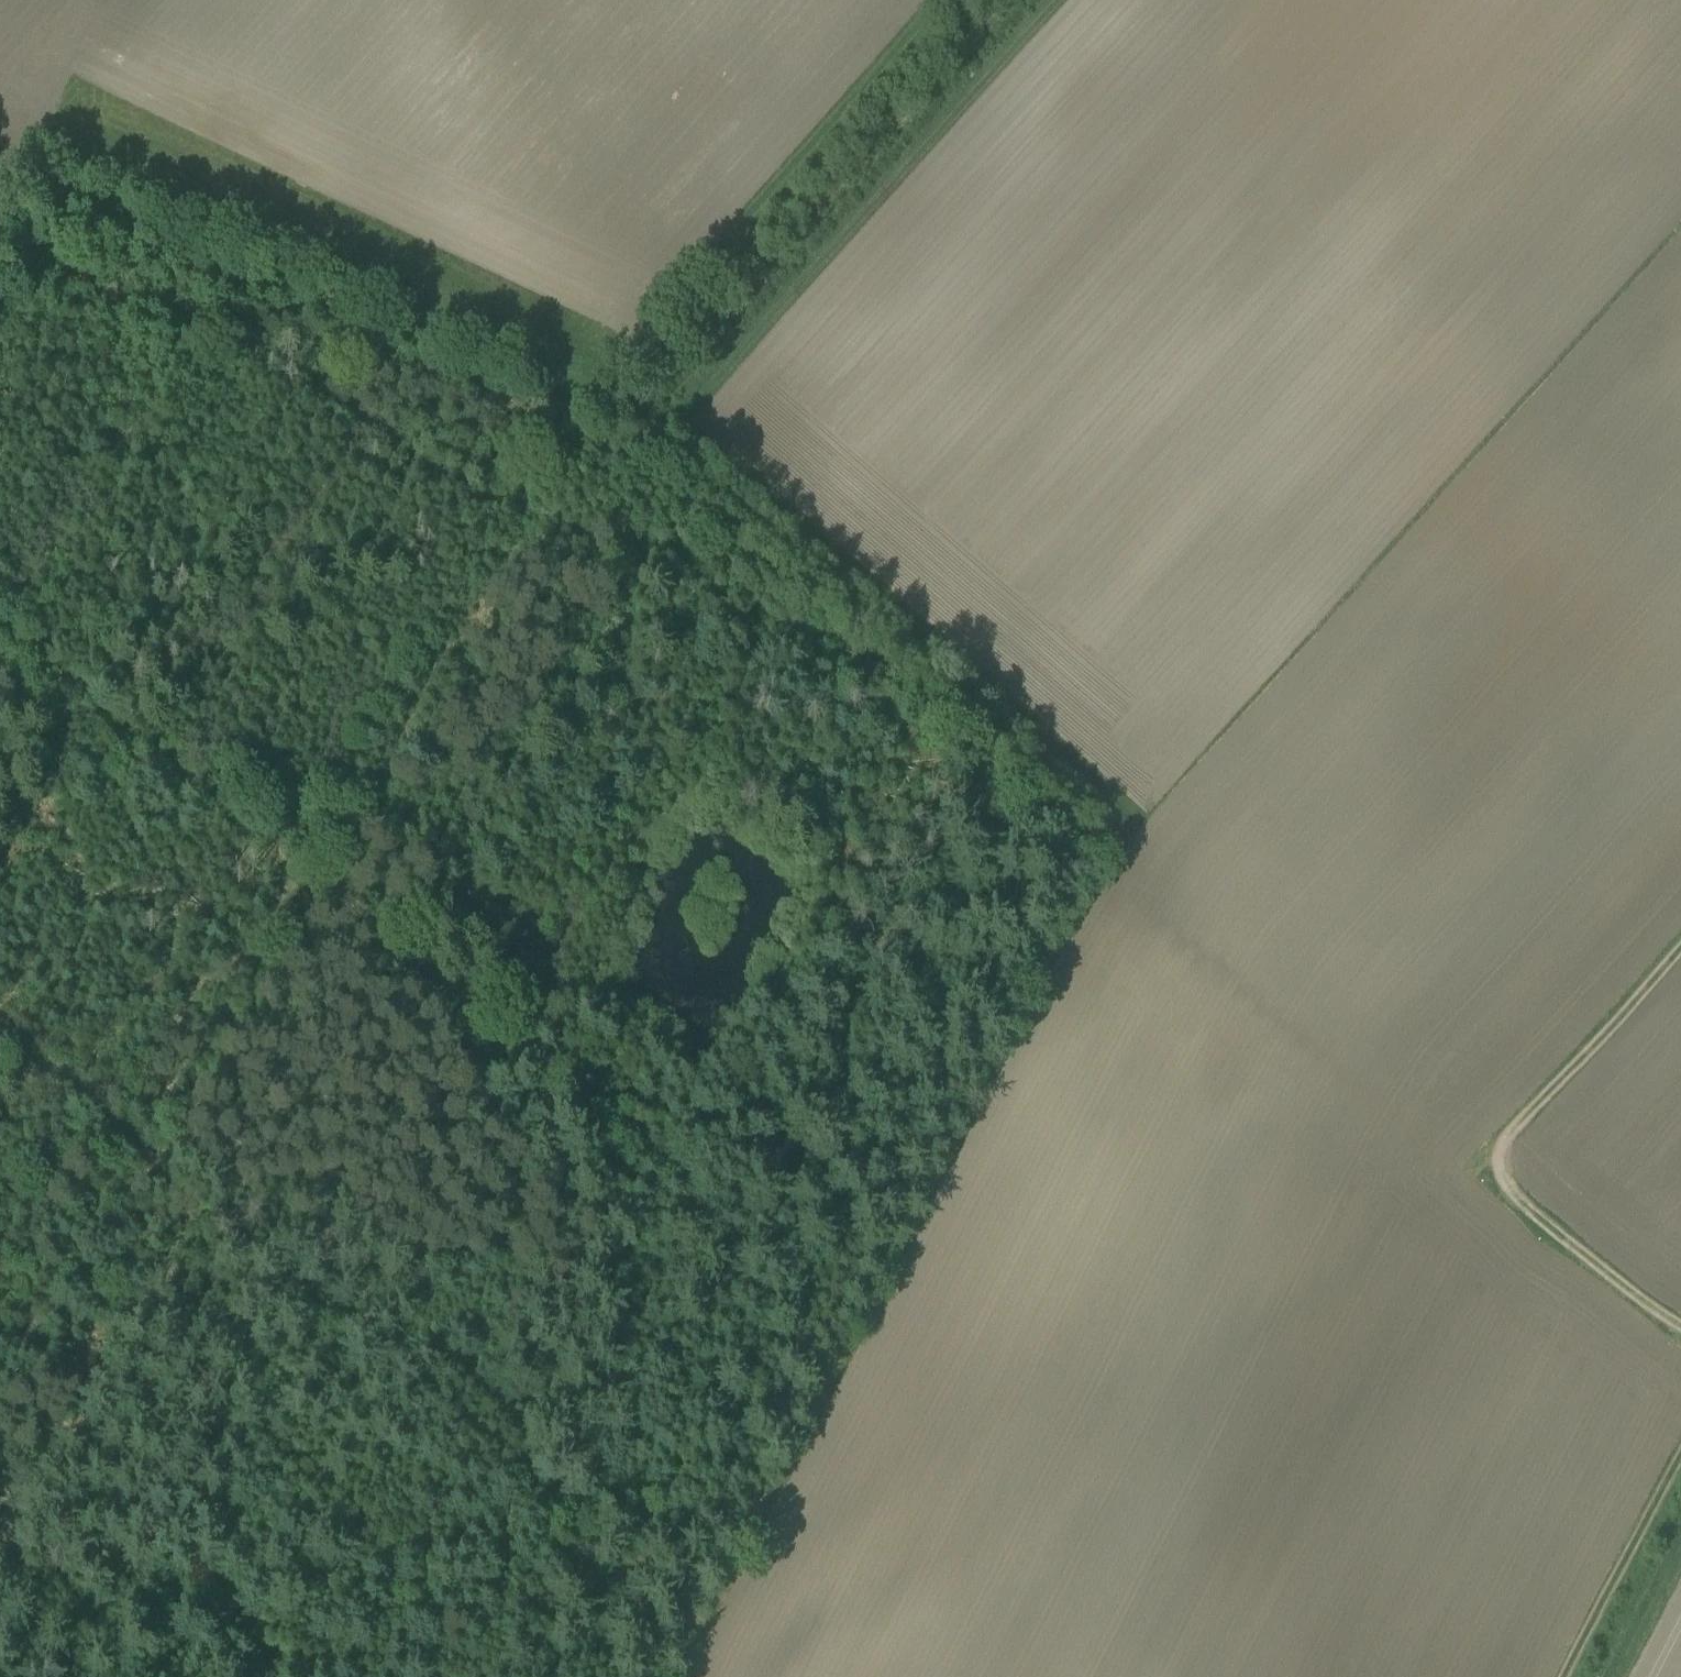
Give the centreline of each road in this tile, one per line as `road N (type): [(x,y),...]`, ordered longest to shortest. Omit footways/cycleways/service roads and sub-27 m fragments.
road 1 (track): [(1680,945),(1506,1138),(1498,1170),(1544,1226),(1680,1326)]
road 2 (track): [(1568,1676),(1680,1458)]

